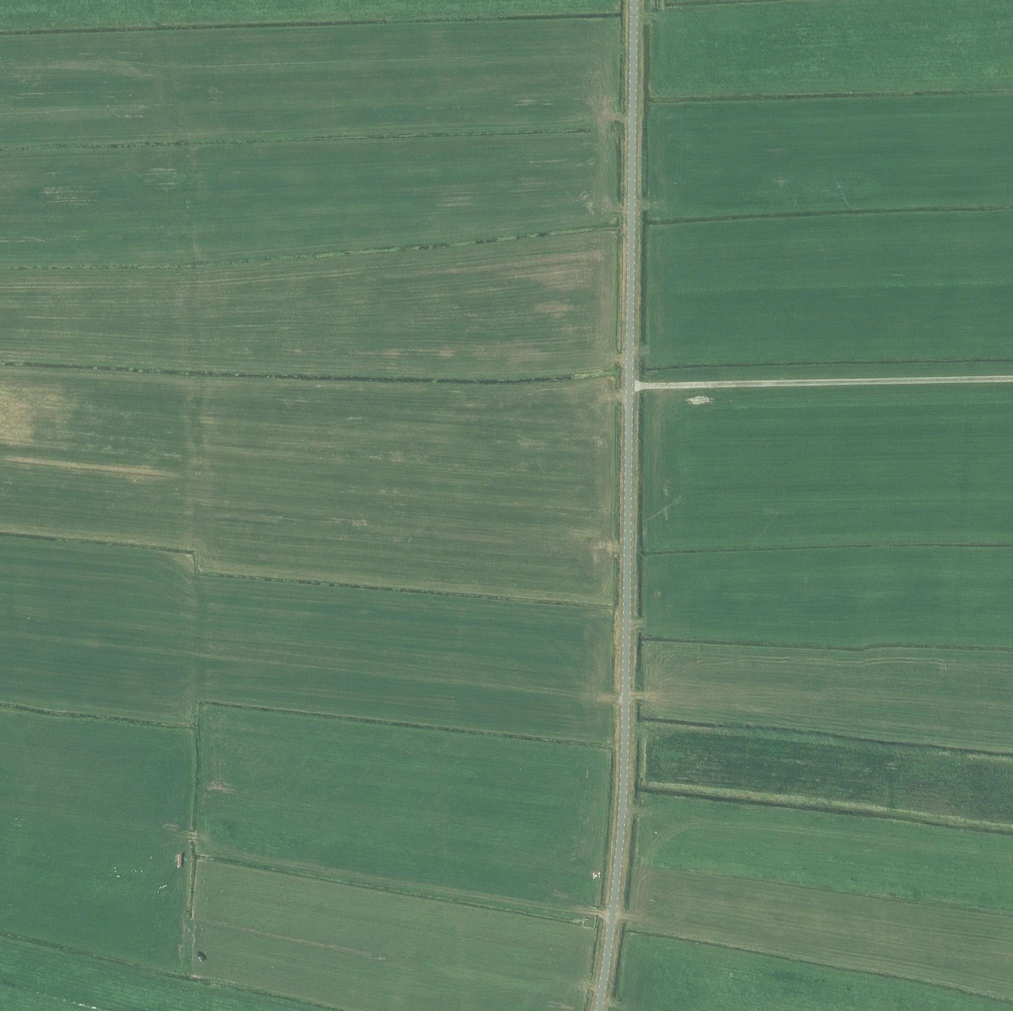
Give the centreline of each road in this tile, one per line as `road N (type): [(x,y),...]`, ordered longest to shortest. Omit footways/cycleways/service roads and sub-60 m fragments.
road 1 (unclassified): [(596,1010),(621,778),(634,0)]

